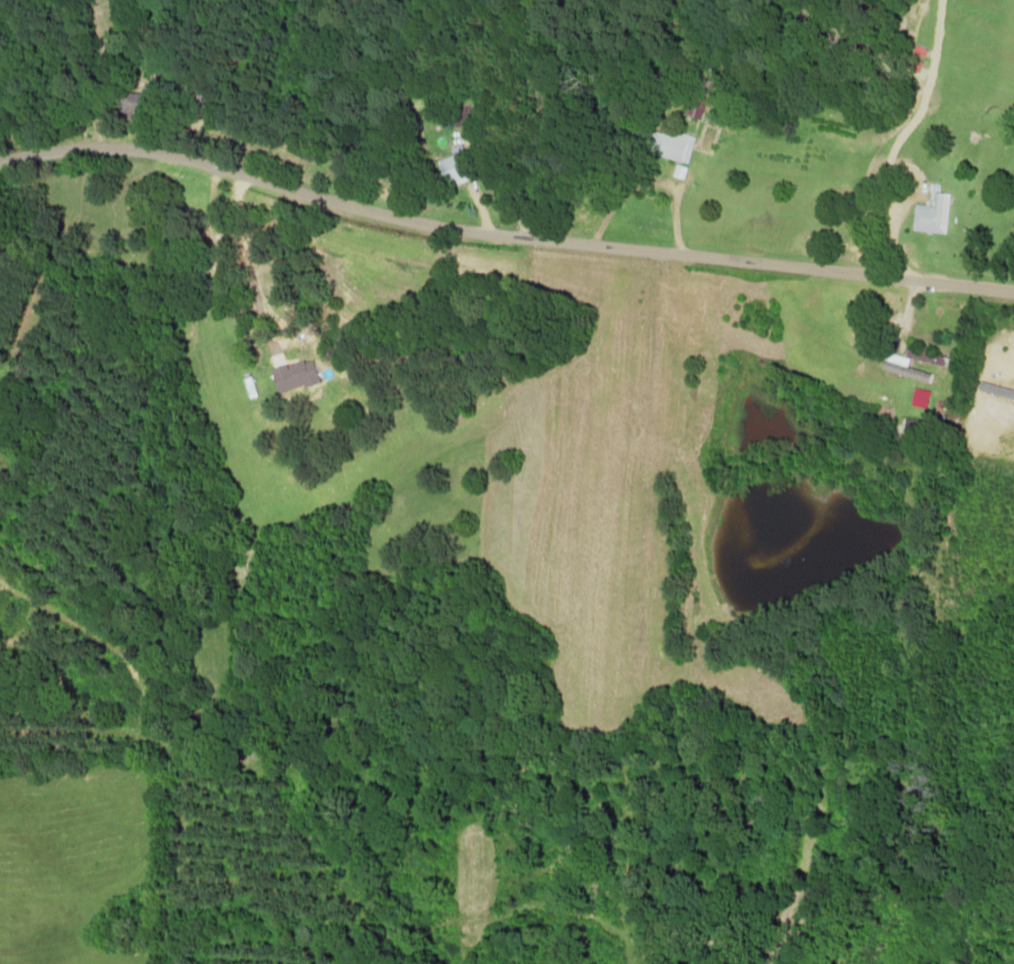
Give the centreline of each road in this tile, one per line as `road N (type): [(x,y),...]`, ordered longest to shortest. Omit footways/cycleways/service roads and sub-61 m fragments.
road 1 (tertiary): [(0,165),(107,150),(212,167),(461,229),(1013,279)]

